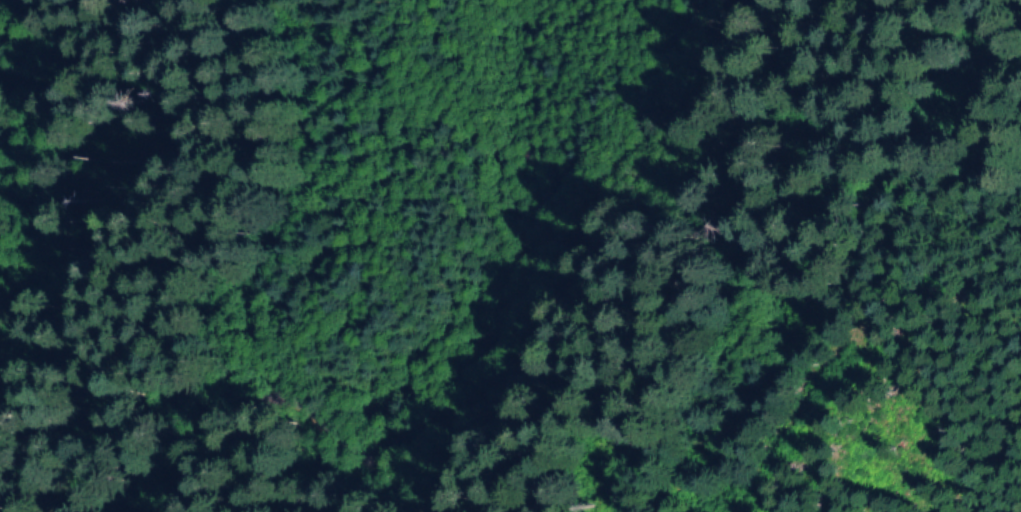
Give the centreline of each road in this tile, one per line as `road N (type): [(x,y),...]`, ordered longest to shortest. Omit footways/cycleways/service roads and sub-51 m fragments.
road 1 (residential): [(726,0),(424,458)]
road 2 (residential): [(234,511),(243,475),(336,437),(424,458),(455,511)]
road 3 (residential): [(651,511),(666,476),(753,468),(834,382)]

